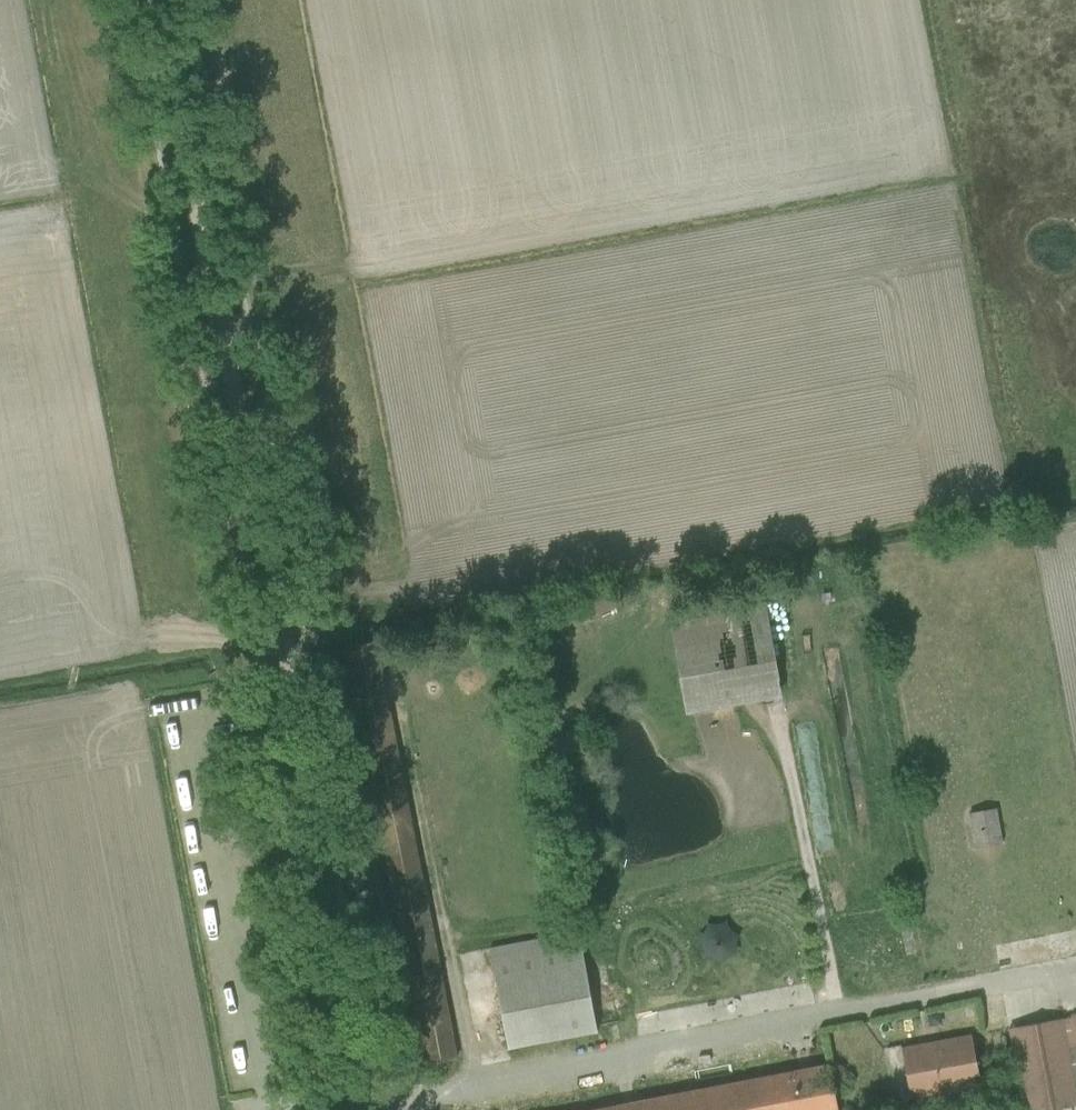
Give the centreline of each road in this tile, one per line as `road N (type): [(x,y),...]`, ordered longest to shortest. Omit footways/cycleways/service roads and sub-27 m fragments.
road 1 (track): [(166,0),(367,1090)]

